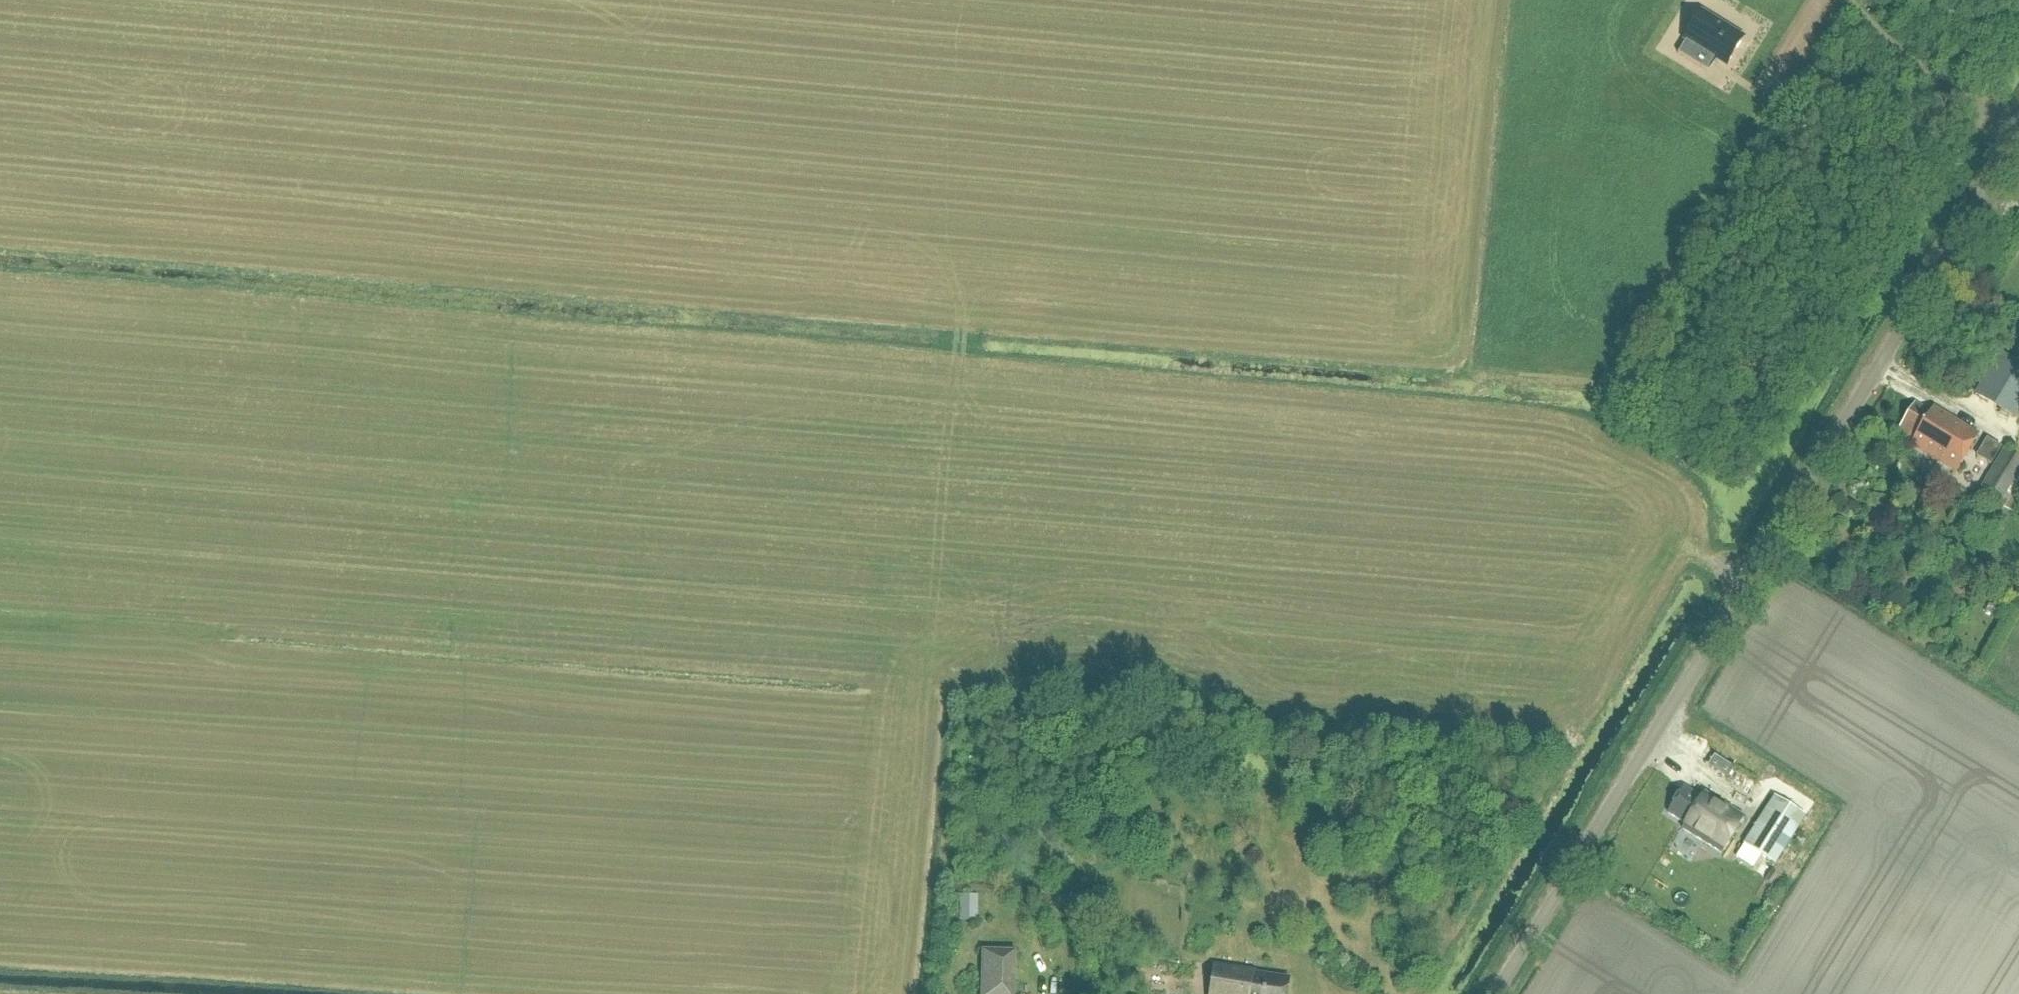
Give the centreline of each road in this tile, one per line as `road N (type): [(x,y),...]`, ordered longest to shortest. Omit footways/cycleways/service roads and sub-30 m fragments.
road 1 (unclassified): [(1494,993),(2018,136)]

